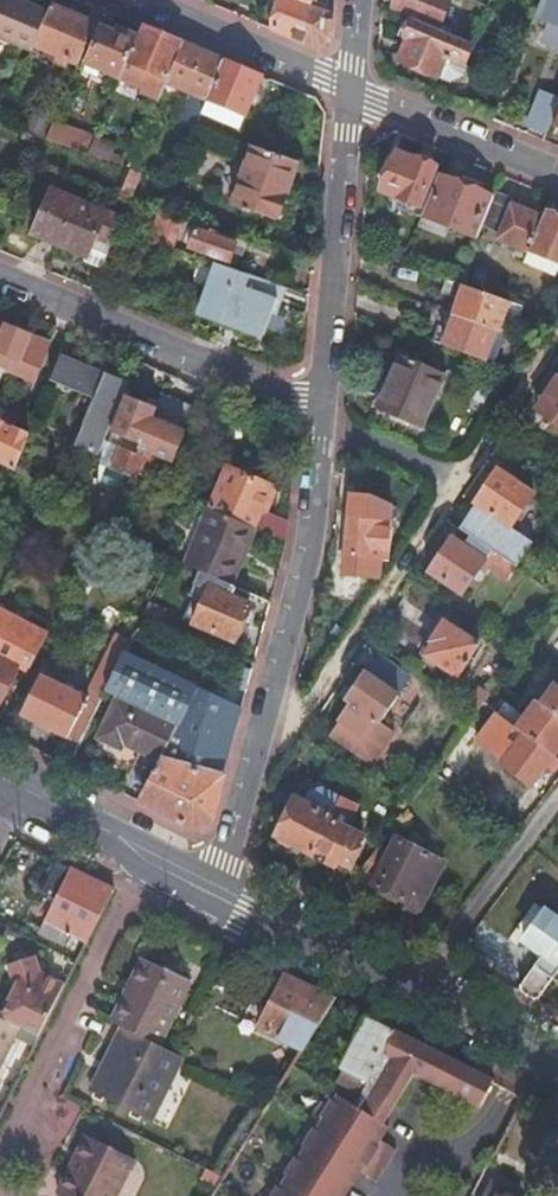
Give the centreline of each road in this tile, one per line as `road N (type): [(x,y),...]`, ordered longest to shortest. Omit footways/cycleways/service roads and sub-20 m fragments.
road 1 (residential): [(216,893),(294,610),(323,408)]
road 2 (residential): [(319,695),(557,348)]
road 3 (residential): [(0,1176),(147,860)]
road 4 (residential): [(0,279),(323,408)]
road 5 (residential): [(323,408),(350,92)]
road 6 (residential): [(350,92),(129,0)]
road 7 (residential): [(413,995),(557,804)]
road 8 (residential): [(557,179),(350,92)]
road 9 (tertiary): [(216,893),(413,995)]
road 10 (tertiary): [(413,995),(557,1070)]
road 11 (tertiary): [(24,801),(147,860)]

